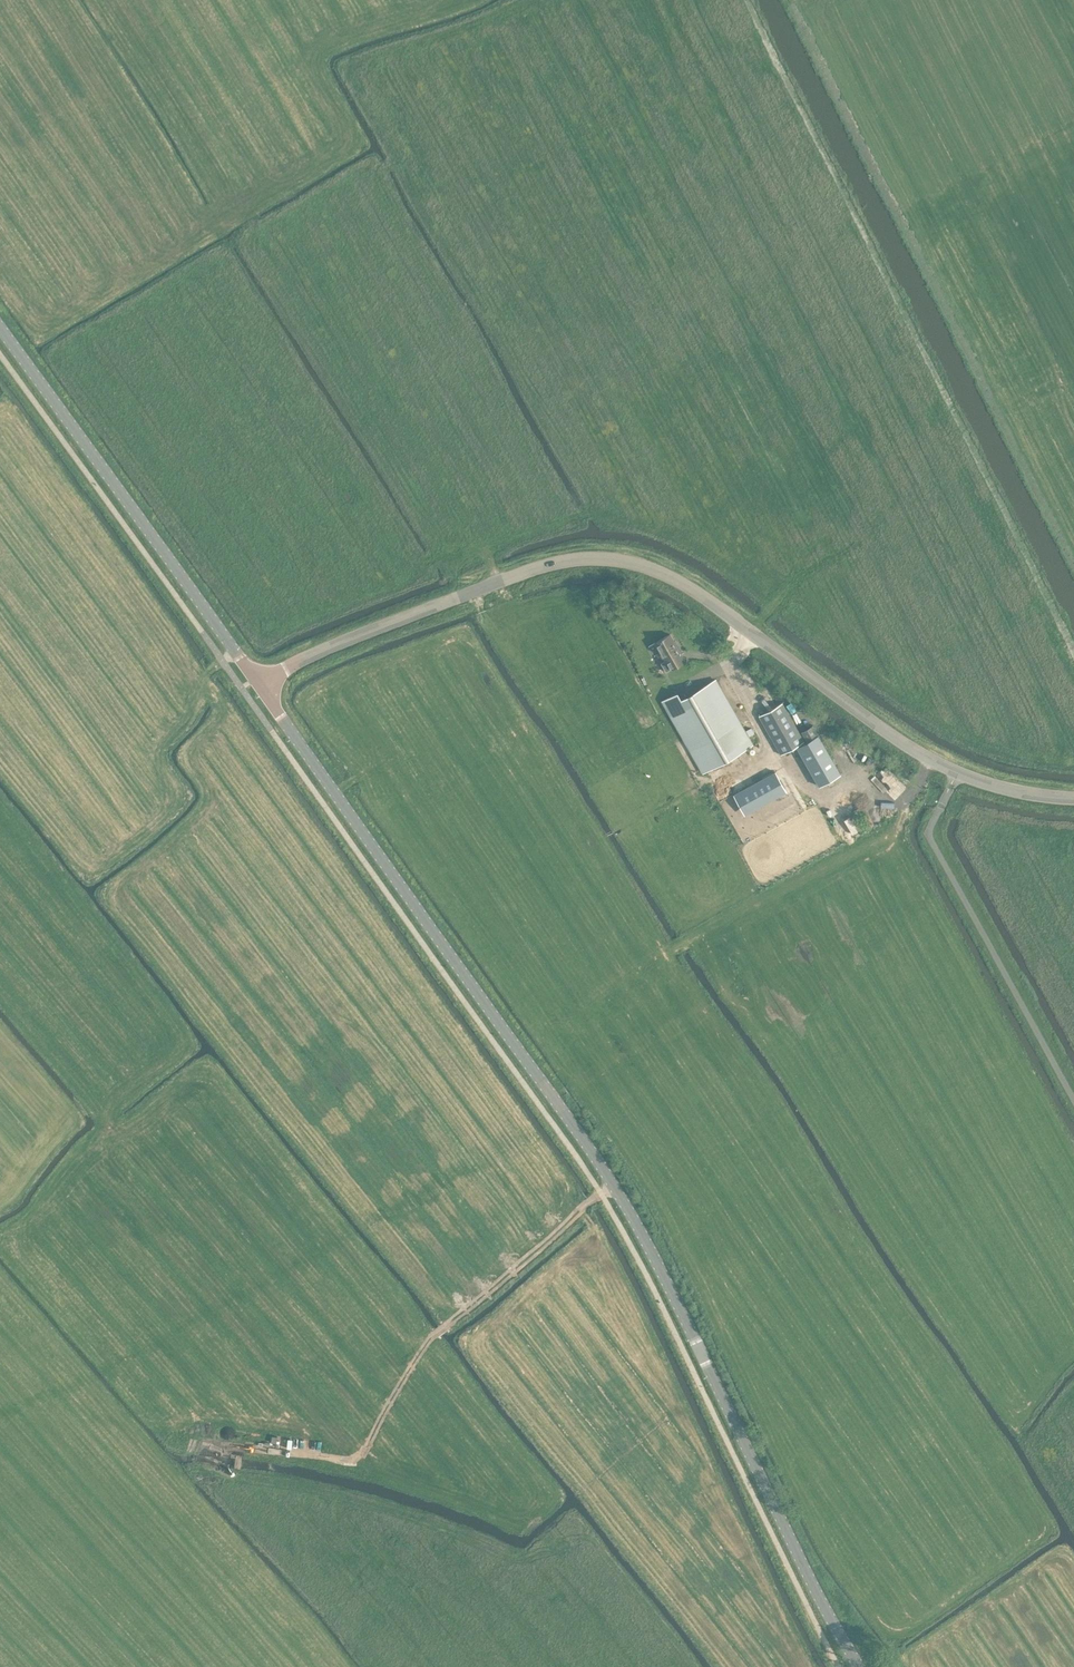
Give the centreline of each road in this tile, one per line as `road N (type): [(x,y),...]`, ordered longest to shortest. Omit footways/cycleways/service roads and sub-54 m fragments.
road 1 (tertiary): [(857,1666),(639,1228),(258,684)]
road 2 (tertiary): [(258,684),(350,637),(553,561),(618,560),(684,583),(927,760),(995,787),(1073,798)]
road 3 (track): [(795,0),(788,4),(1073,566)]
road 4 (tertiary): [(258,684),(0,328)]

